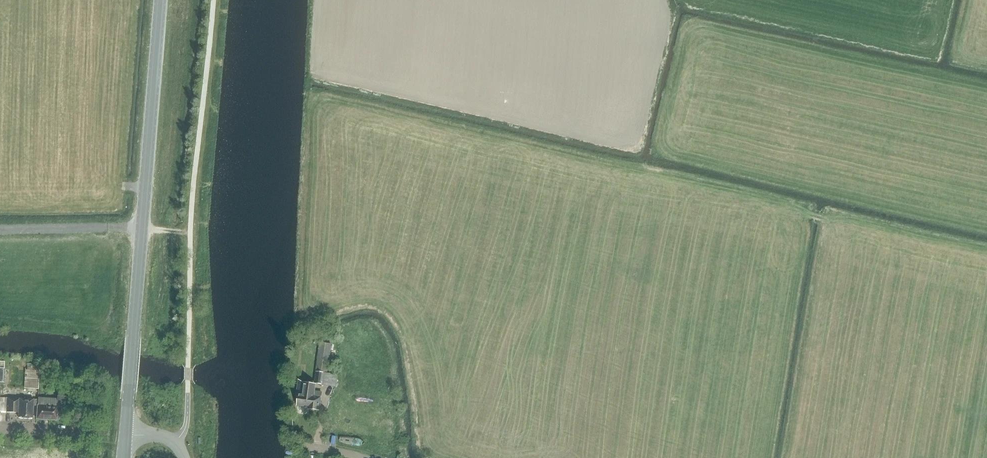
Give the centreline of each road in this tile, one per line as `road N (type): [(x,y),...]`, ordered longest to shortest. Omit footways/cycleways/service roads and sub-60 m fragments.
road 1 (secondary): [(160,0),(125,436)]
road 2 (track): [(0,229),(190,233)]

